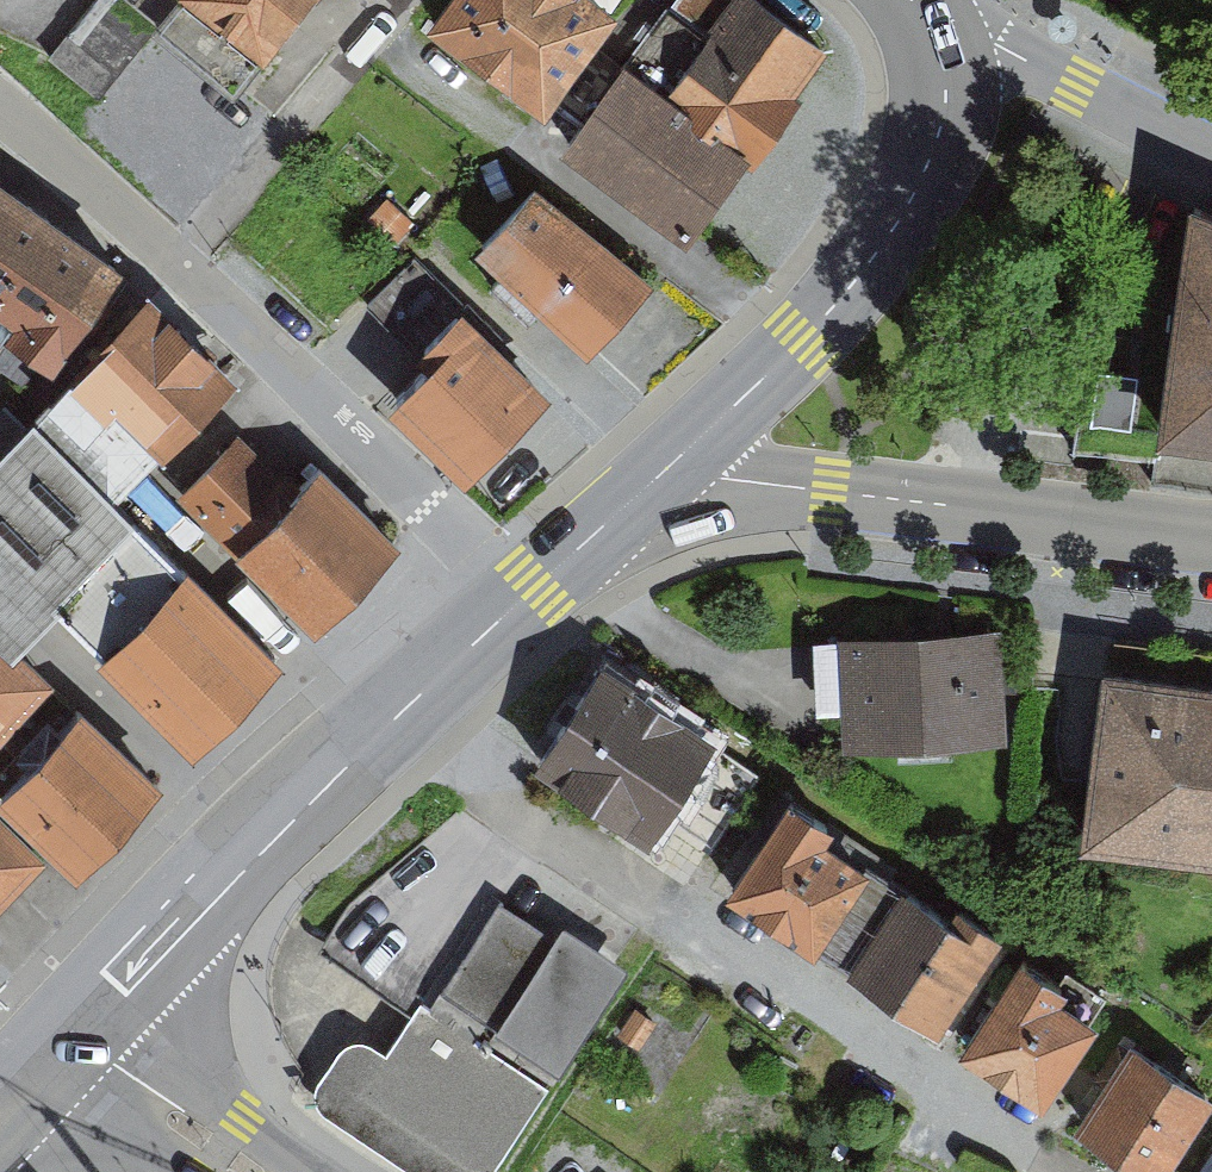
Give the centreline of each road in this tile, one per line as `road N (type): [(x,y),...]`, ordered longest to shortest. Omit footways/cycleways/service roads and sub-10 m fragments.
road 1 (residential): [(386,719),(1024,1140)]
road 2 (residential): [(0,110),(182,262),(519,604)]
road 3 (tertiary): [(674,465),(717,478),(1211,538)]
road 4 (secondary): [(940,52),(945,80),(933,152),(889,242),(674,465)]
road 5 (secondary): [(386,719),(85,1028)]
road 6 (tertiary): [(940,52),(997,50),(1211,155)]
road 7 (secondary): [(257,1171),(85,1028)]
road 8 (secondary): [(674,465),(519,604)]
road 9 (secondary): [(519,604),(386,719)]
road 10 (secondary): [(85,1028),(0,1116)]

